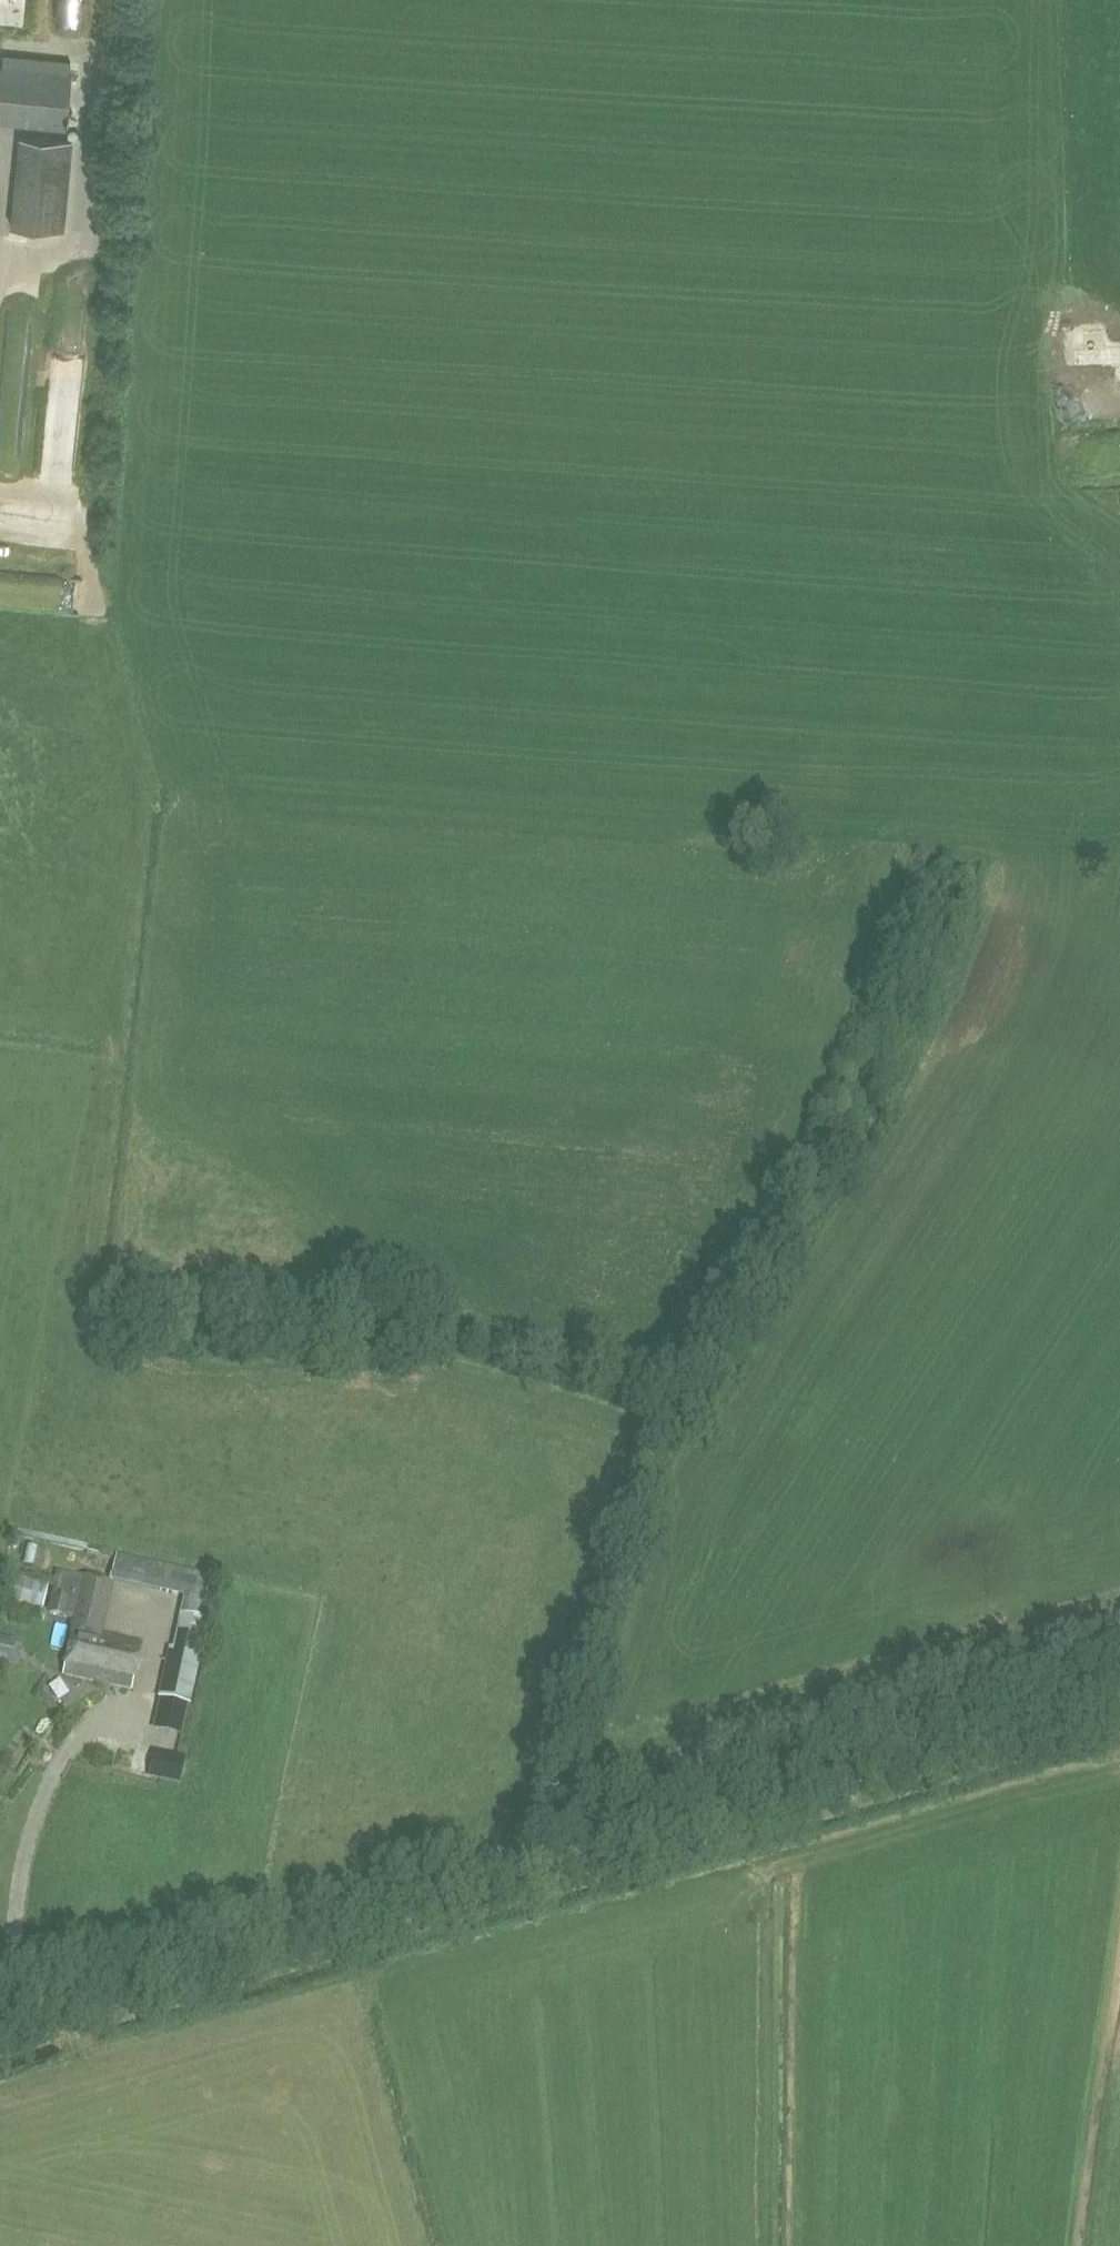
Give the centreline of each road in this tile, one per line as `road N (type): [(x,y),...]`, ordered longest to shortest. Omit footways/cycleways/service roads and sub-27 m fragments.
road 1 (unclassified): [(0,2023),(1119,1700)]

